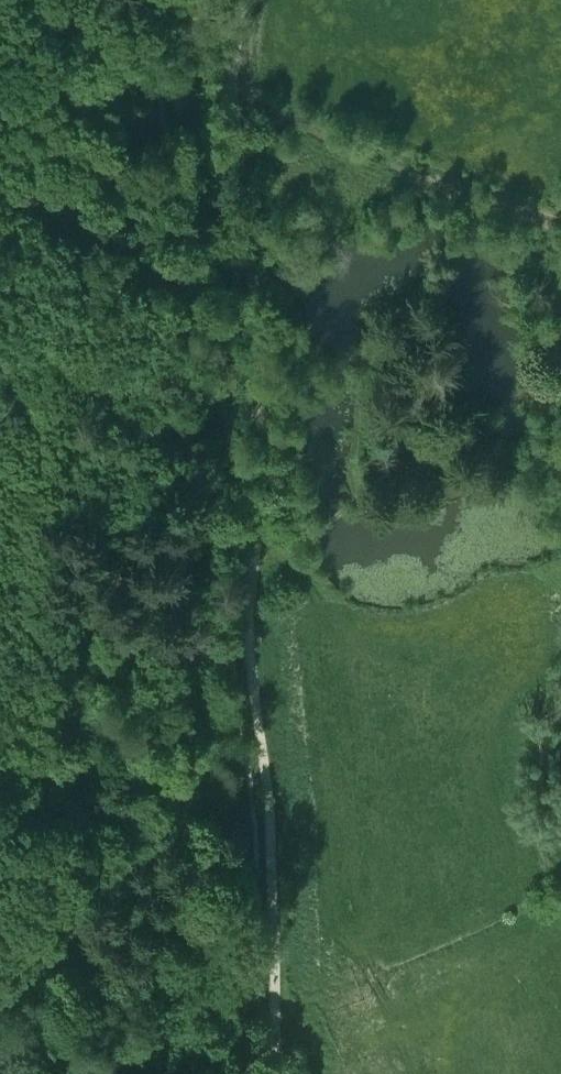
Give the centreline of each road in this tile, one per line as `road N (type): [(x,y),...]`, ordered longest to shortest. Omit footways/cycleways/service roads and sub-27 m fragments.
road 1 (track): [(282,1073),(273,824),(250,646),(262,350),(235,95),(244,0)]

